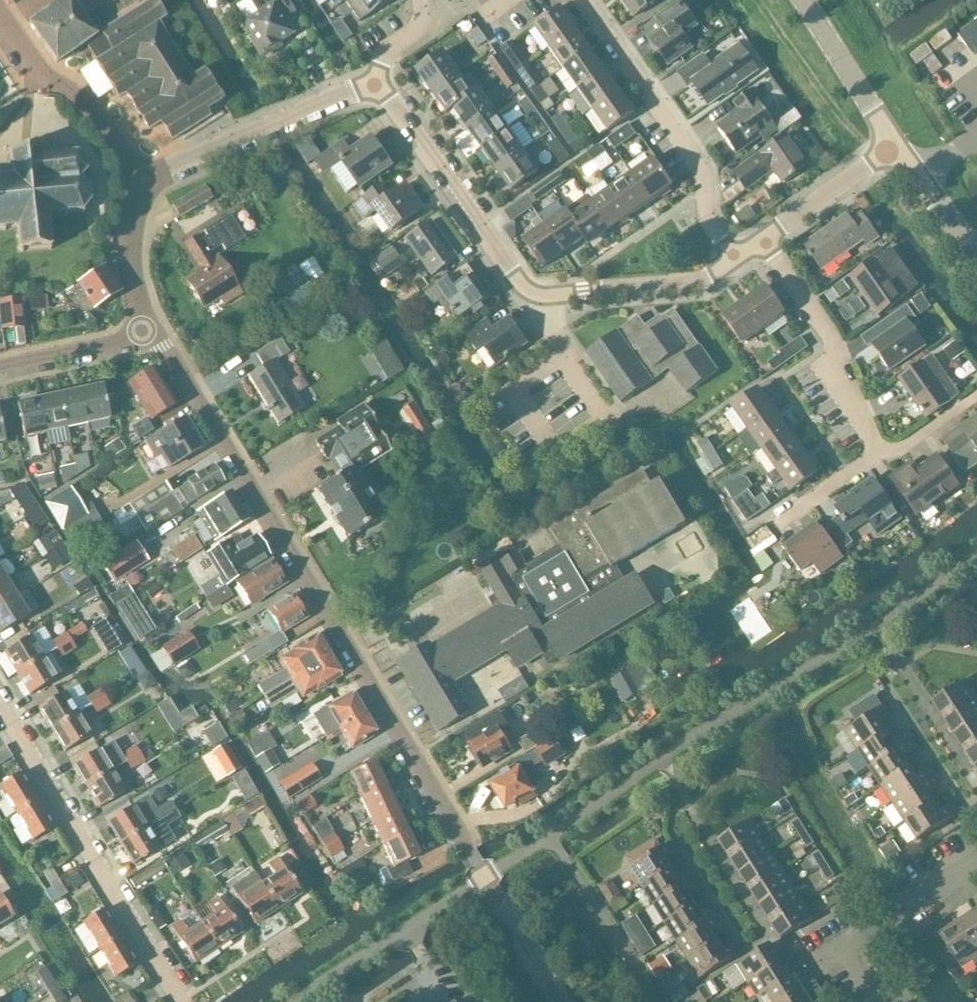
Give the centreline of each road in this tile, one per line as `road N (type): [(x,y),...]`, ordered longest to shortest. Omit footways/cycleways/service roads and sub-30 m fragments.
road 1 (residential): [(487,876),(166,344),(143,330)]
road 2 (residential): [(549,838),(976,552)]
road 3 (residential): [(372,82),(529,292),(694,285),(734,259)]
road 4 (residential): [(179,1001),(0,709)]
road 5 (residential): [(734,259),(703,213),(692,161),(572,0)]
road 6 (residential): [(876,461),(833,345),(762,240)]
road 7 (residential): [(143,180),(372,82)]
road 8 (residential): [(289,1001),(487,876)]
road 9 (residential): [(867,1001),(835,952),(976,861)]
road 10 (residential): [(143,180),(38,63),(0,7)]
road 11 (residential): [(662,1001),(549,838)]
road 12 (tertiary): [(894,145),(804,0)]
road 13 (residential): [(762,240),(894,145)]
road 14 (residential): [(143,330),(126,217),(143,180)]
road 15 (residential): [(0,370),(113,346),(143,330)]
road 16 (tertiary): [(976,254),(894,145)]
road 17 (residential): [(876,461),(976,394)]

